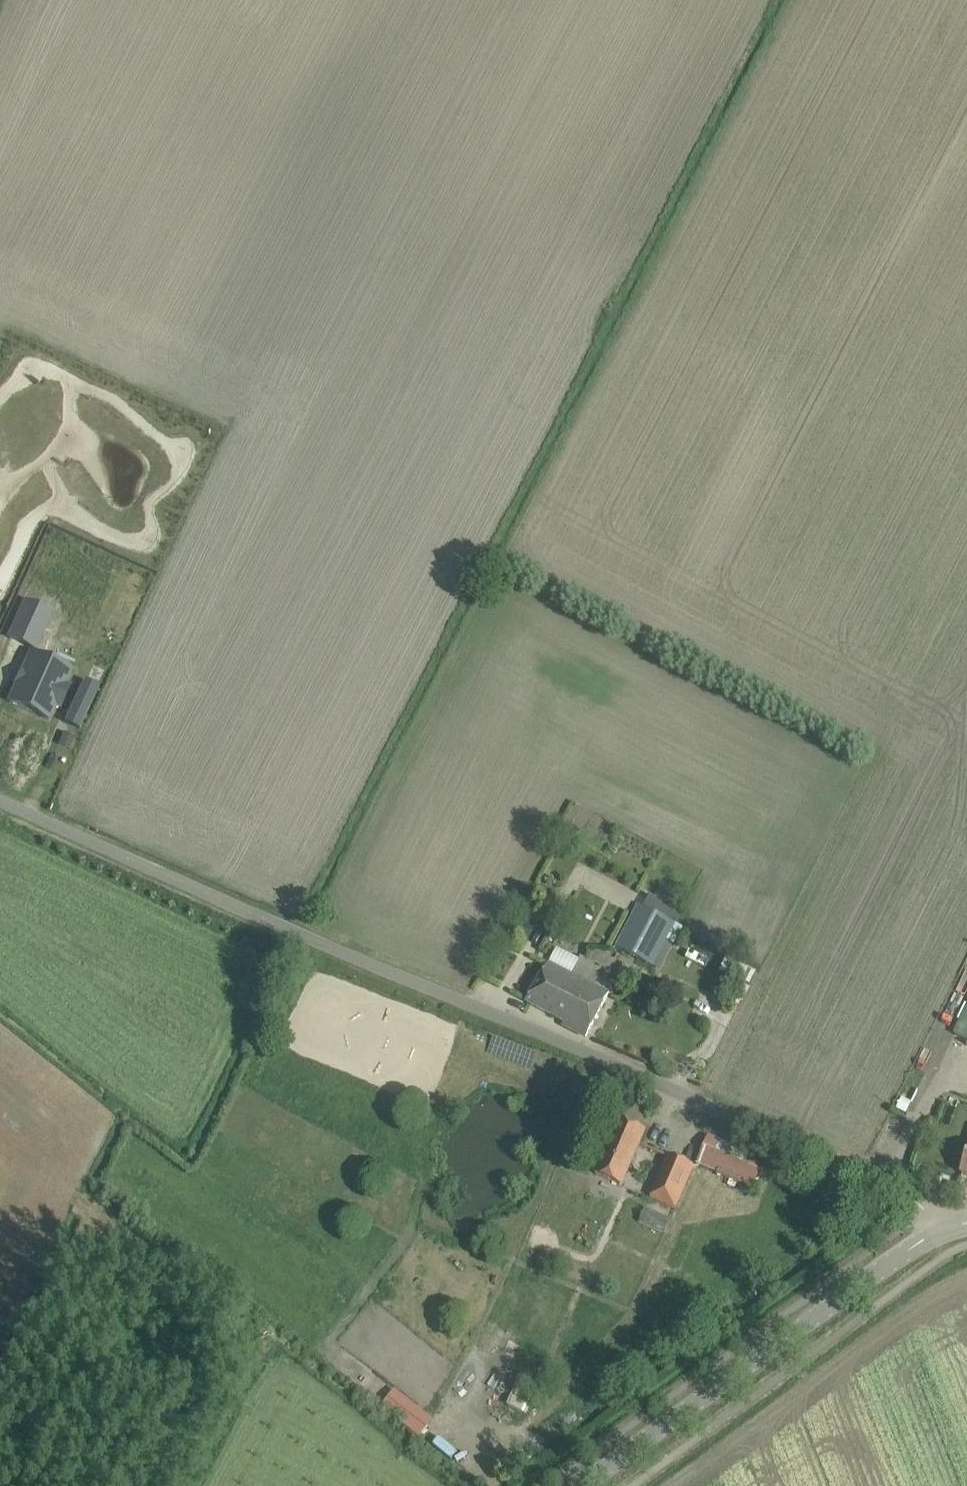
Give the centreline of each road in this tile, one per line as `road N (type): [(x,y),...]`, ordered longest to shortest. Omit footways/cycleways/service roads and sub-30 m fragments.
road 1 (unclassified): [(936,1233),(903,1189),(0,801)]
road 2 (unclassified): [(578,1485),(936,1233)]

